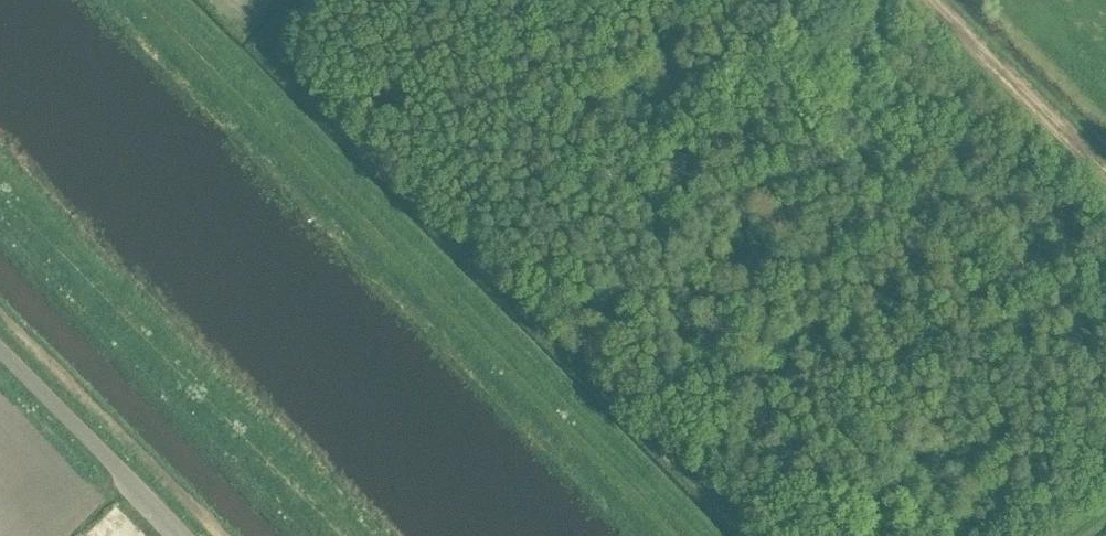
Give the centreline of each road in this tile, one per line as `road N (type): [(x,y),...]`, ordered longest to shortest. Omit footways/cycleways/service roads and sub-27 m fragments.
road 1 (track): [(1105,187),(911,0)]
road 2 (unclassified): [(172,535),(0,361)]

